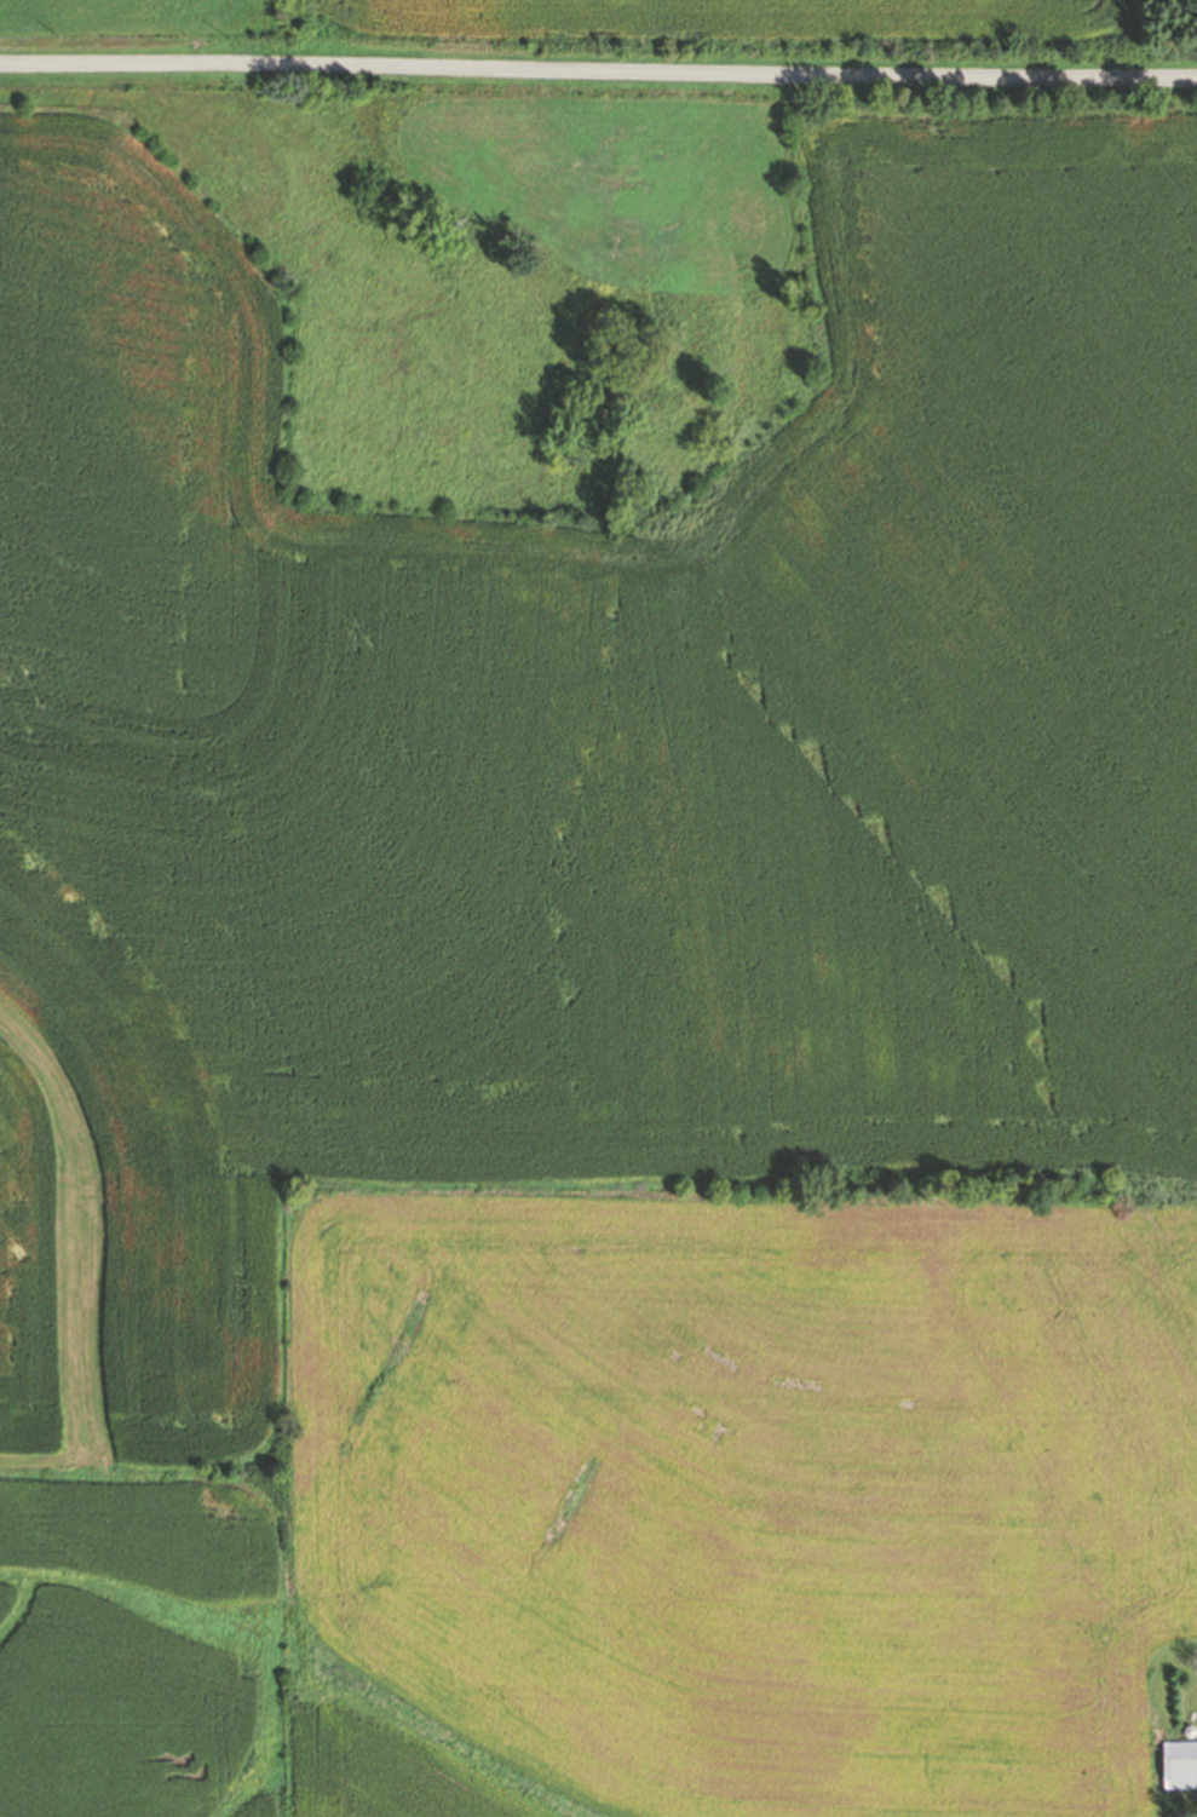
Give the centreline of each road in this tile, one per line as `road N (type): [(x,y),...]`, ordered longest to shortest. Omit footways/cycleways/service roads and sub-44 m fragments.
road 1 (residential): [(1196,75),(0,63)]

